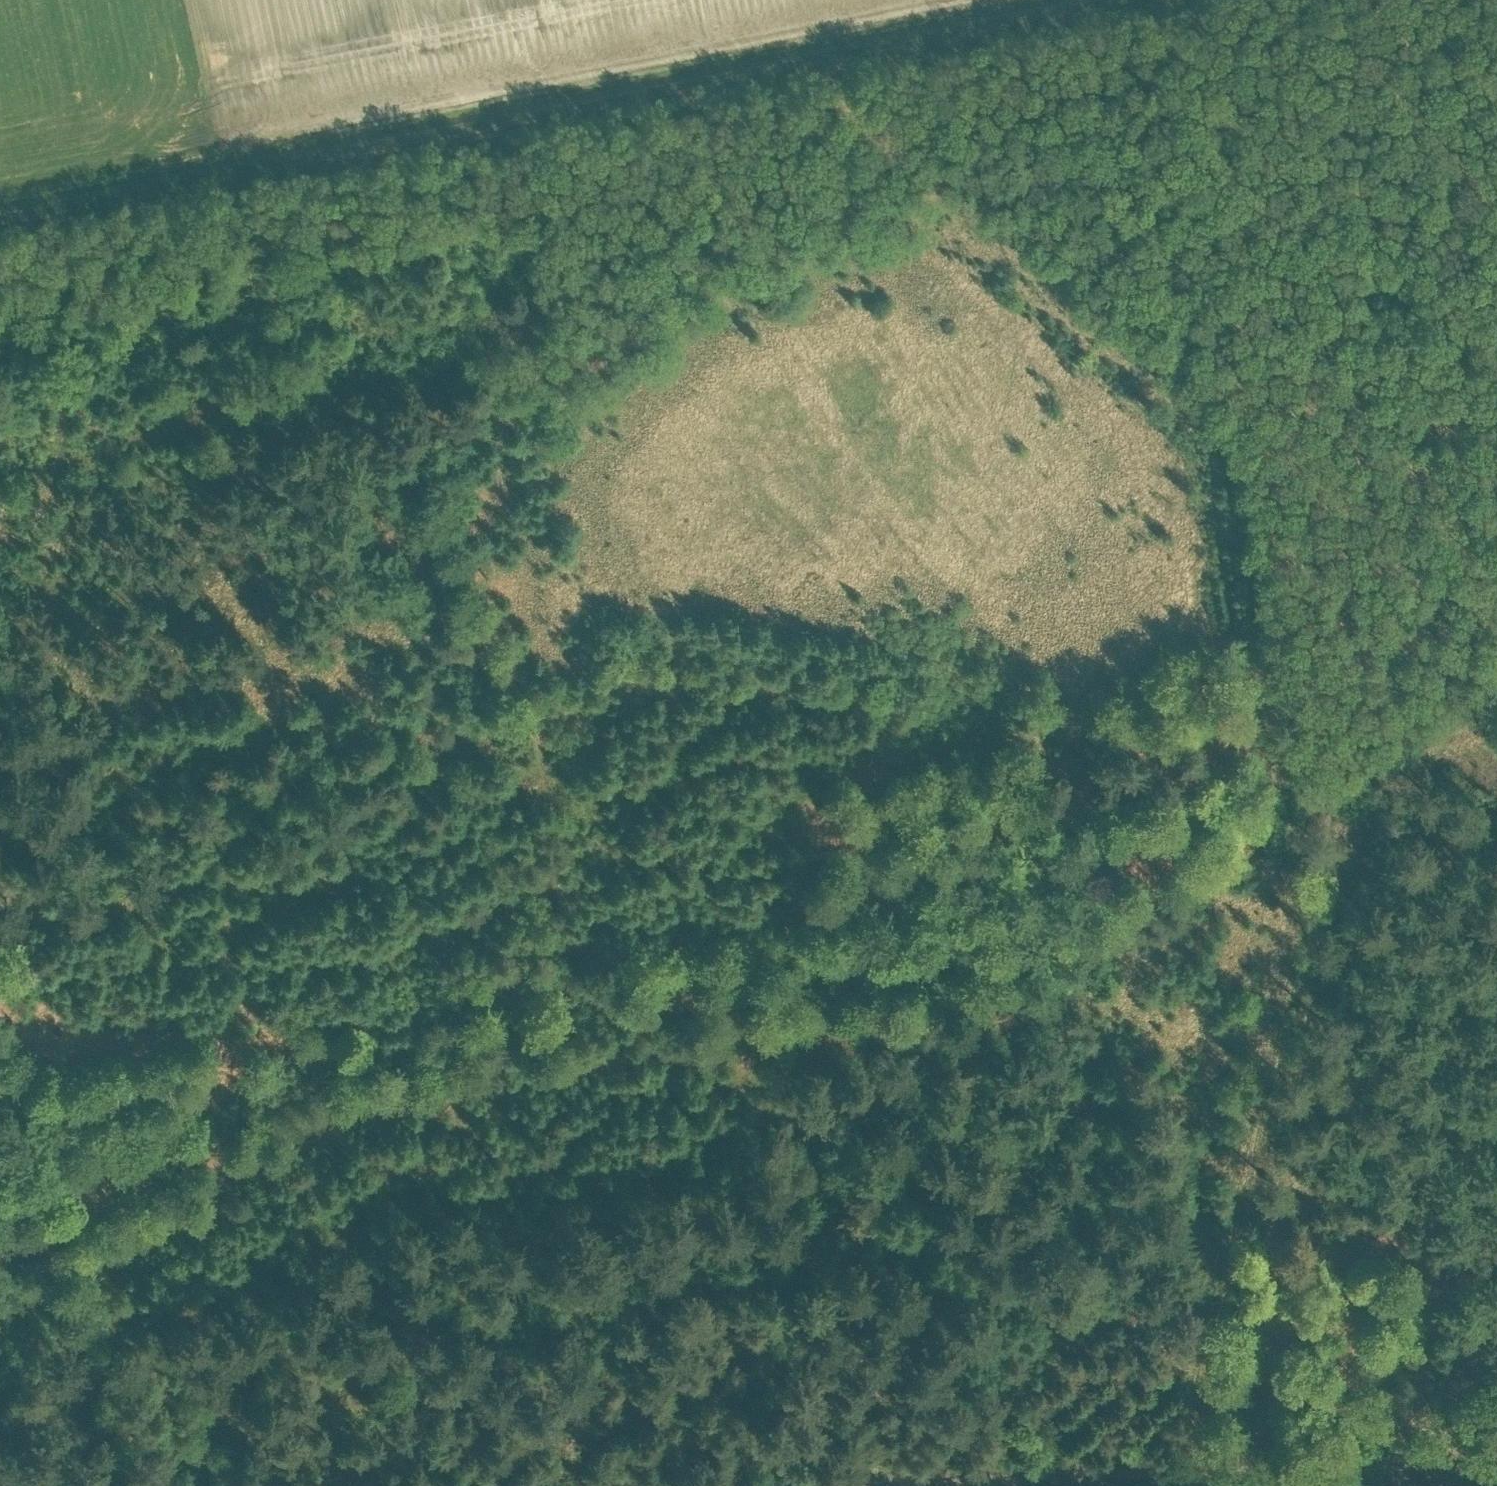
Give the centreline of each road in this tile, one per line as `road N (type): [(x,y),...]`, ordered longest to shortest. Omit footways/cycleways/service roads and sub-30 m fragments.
road 1 (track): [(1496,1455),(934,1485)]

